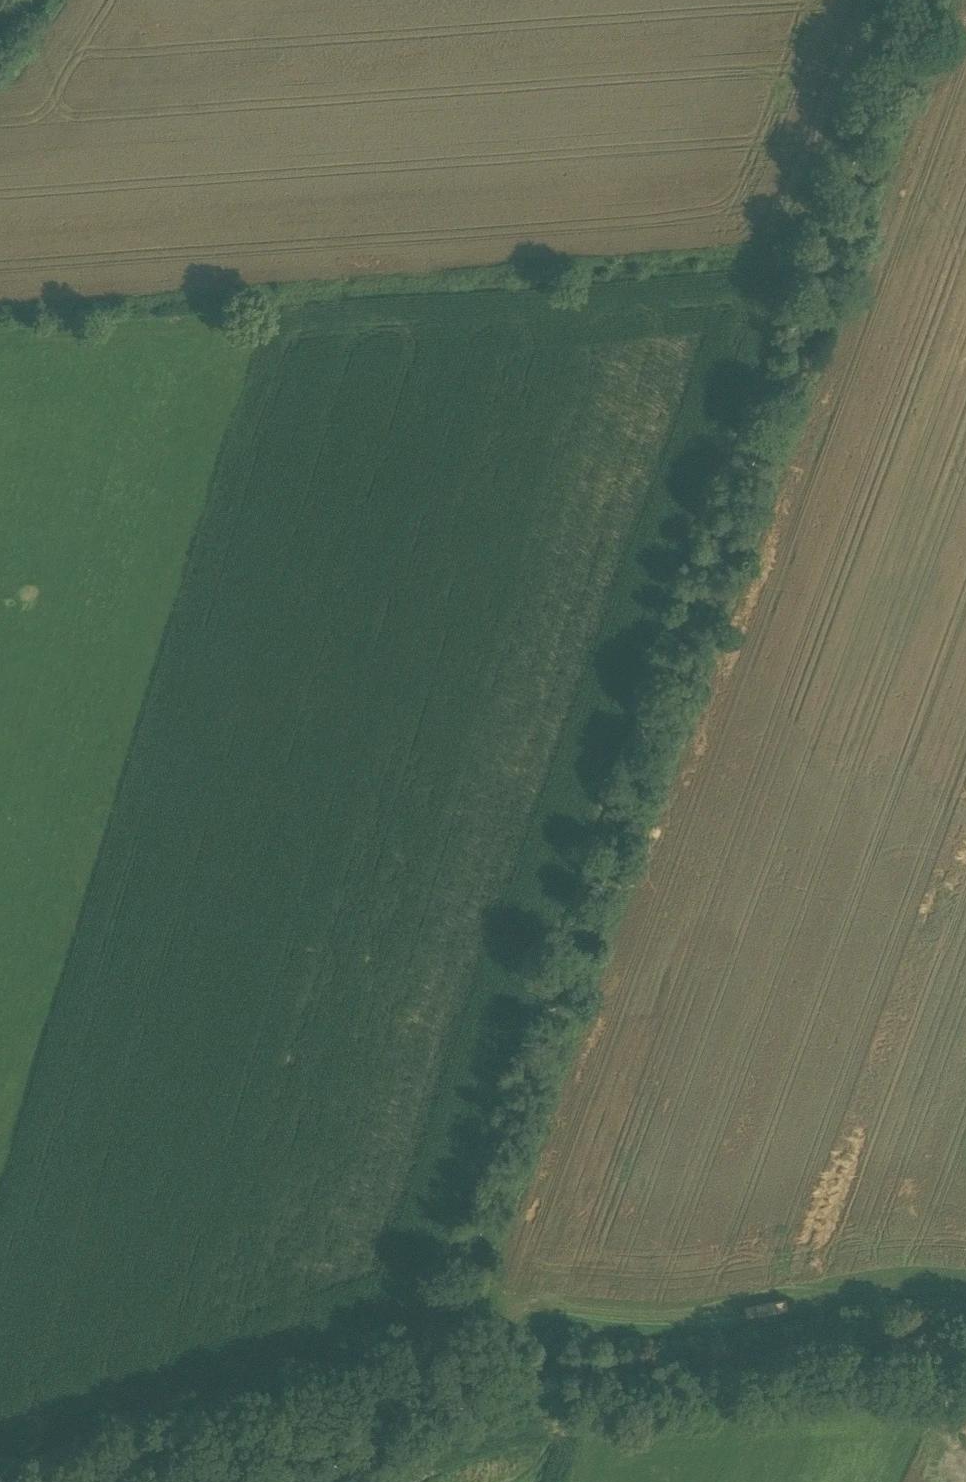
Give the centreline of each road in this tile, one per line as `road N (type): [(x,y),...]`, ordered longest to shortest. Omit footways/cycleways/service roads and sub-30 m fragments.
road 1 (track): [(98,1481),(487,1361),(692,1368),(906,1338),(938,1348),(954,1386)]

